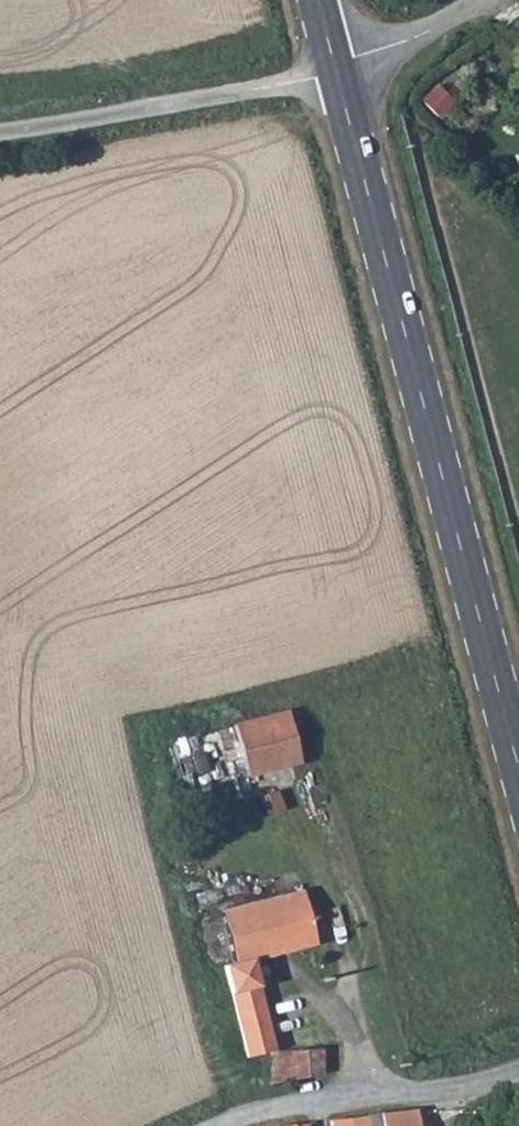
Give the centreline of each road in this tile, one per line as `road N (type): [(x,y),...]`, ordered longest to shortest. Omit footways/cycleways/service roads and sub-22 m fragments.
road 1 (primary): [(333,68),(518,783)]
road 2 (track): [(333,68),(314,79),(0,131)]
road 3 (unclassified): [(333,68),(477,0)]

